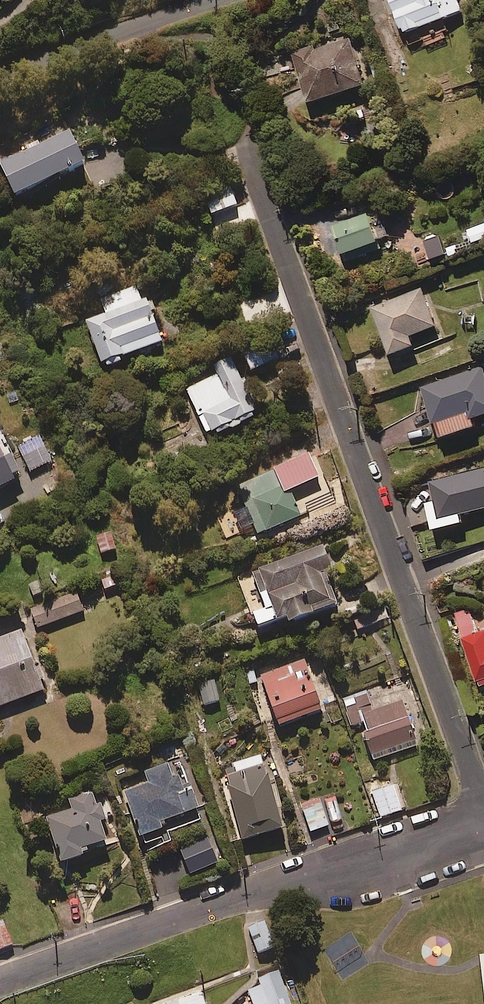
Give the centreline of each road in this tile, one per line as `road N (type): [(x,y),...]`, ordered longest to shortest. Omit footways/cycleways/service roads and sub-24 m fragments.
road 1 (residential): [(248,157),(483,811)]
road 2 (residential): [(483,838),(349,878),(261,891),(0,981)]
road 3 (residential): [(202,0),(0,74)]

